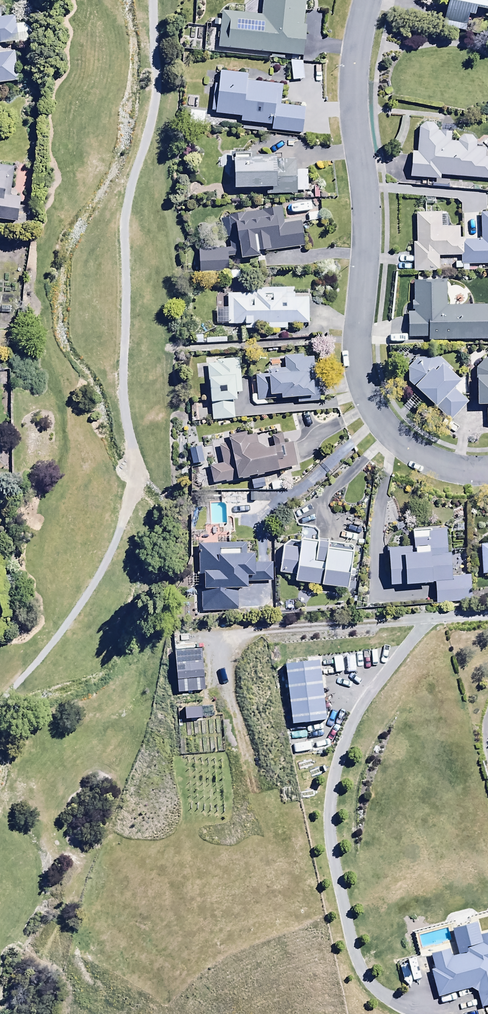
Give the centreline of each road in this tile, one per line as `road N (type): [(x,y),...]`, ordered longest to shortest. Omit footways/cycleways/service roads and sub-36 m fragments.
road 1 (residential): [(487,471),(447,469),(414,456),(363,390),(357,343),(366,227),(353,84),(367,0)]

